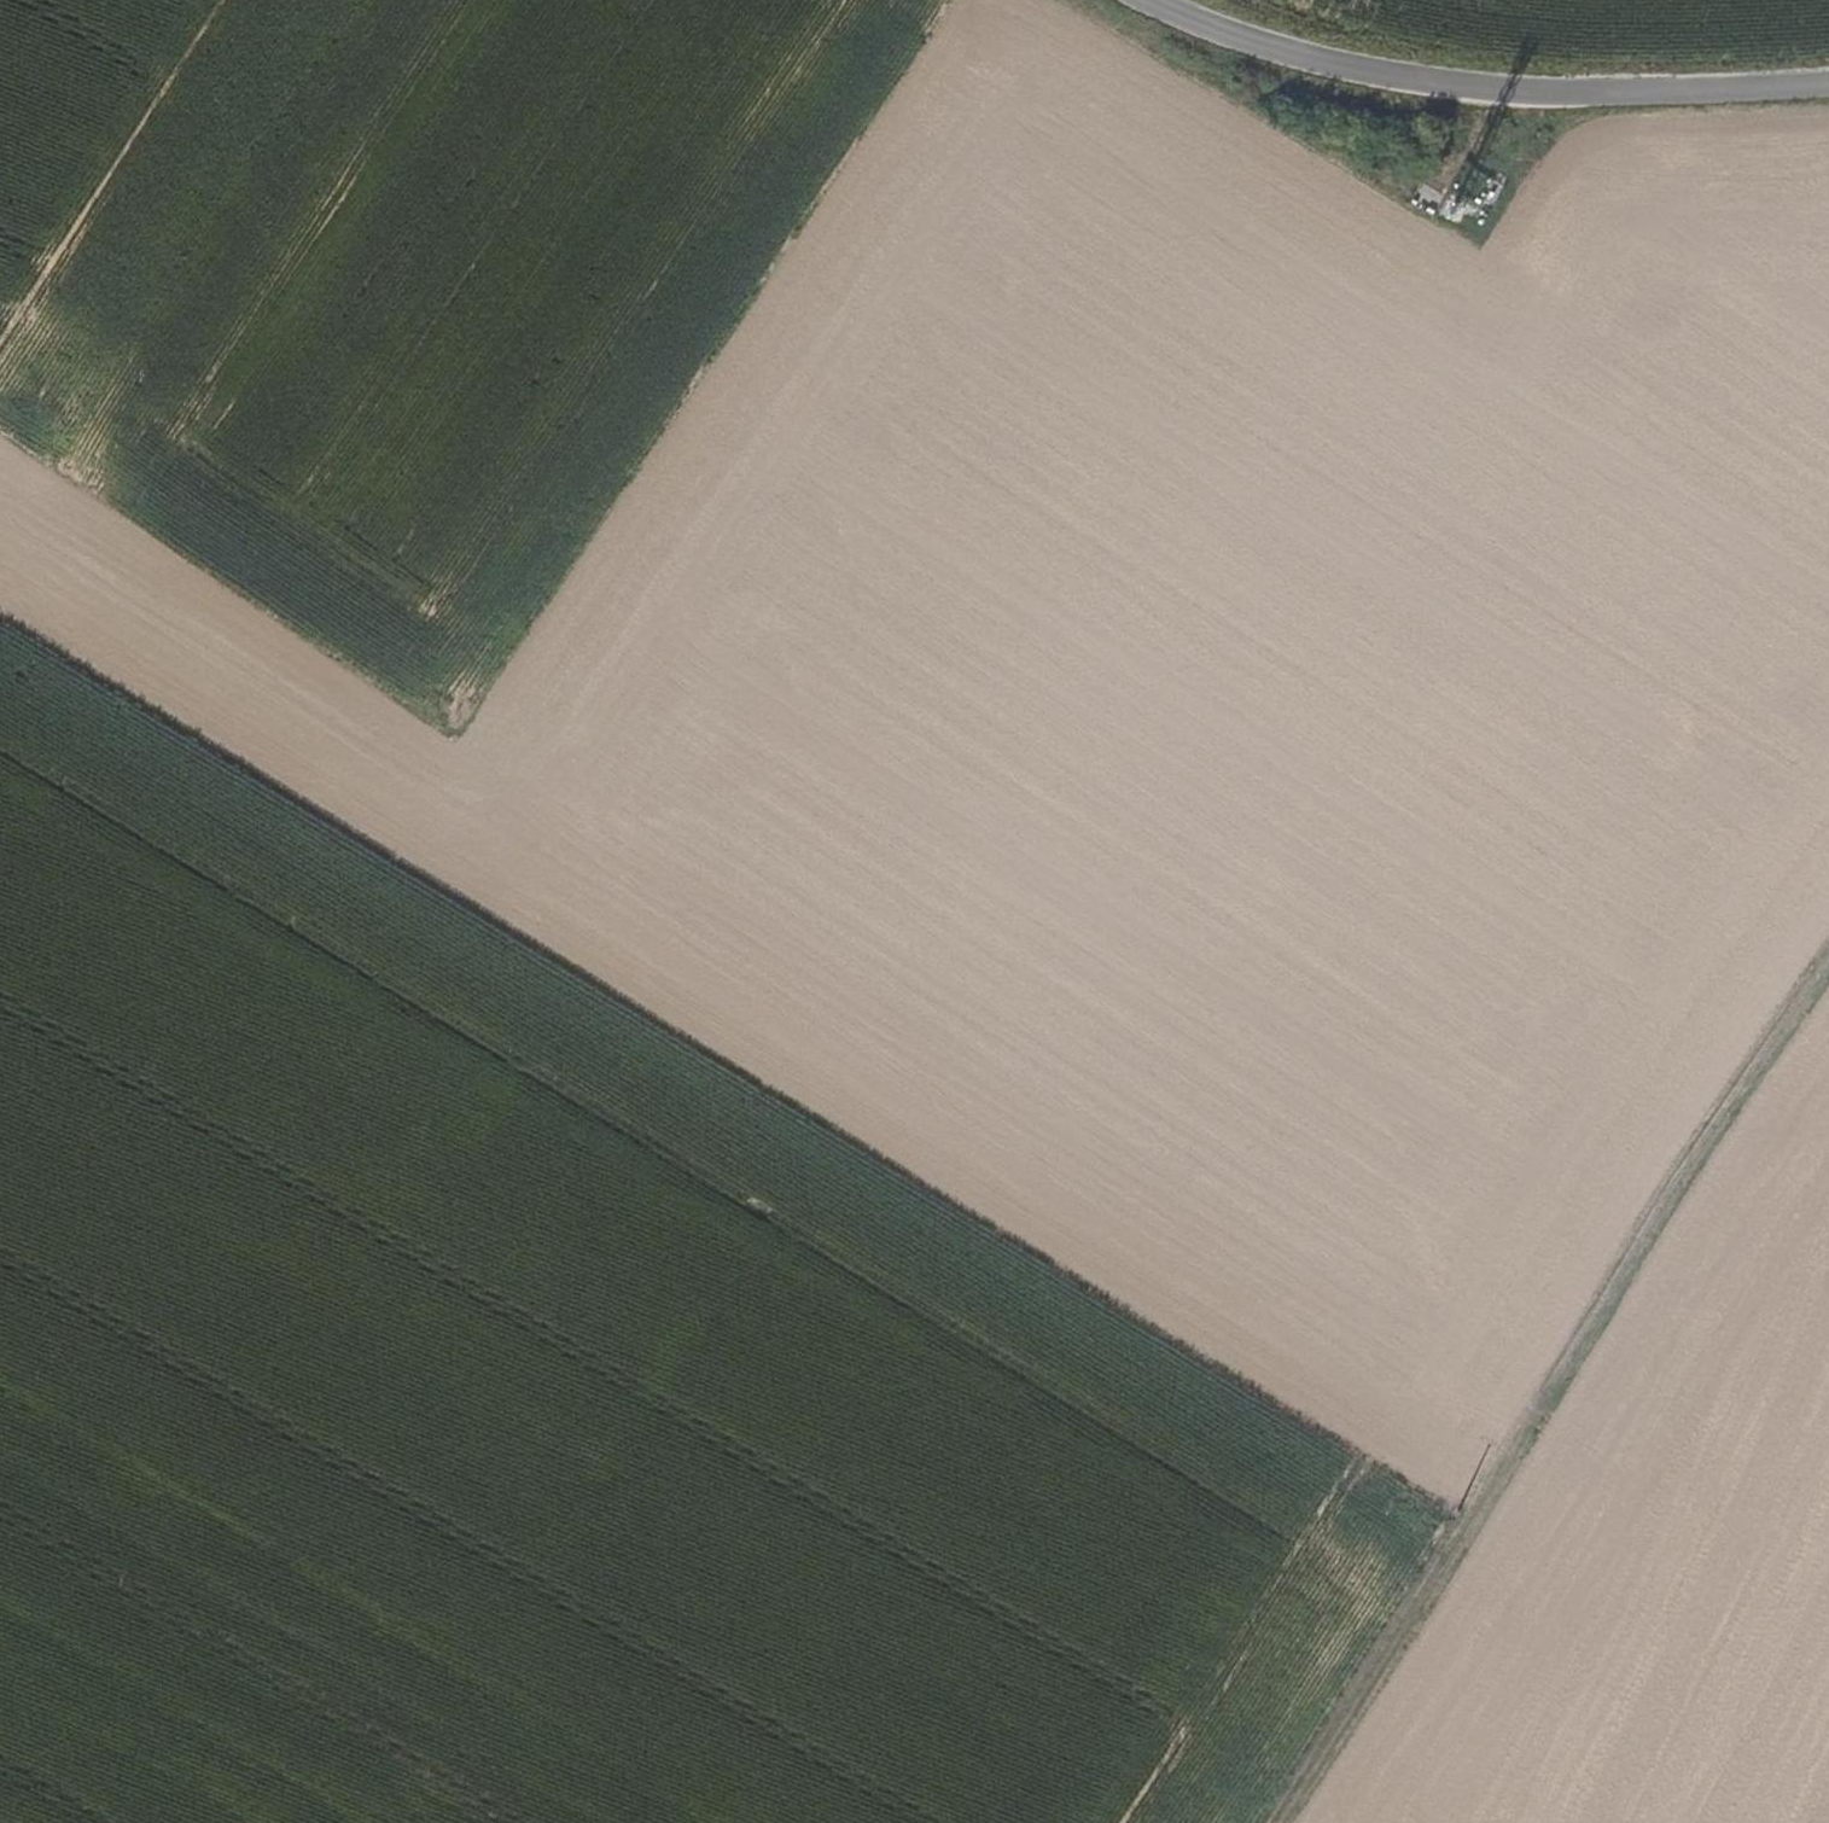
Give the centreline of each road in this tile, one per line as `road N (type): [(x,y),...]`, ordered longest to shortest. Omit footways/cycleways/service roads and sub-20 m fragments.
road 1 (track): [(1828,981),(1566,1366),(1279,1822)]
road 2 (unclassified): [(1150,0),(1225,35),(1356,72),(1537,90),(1828,82)]

